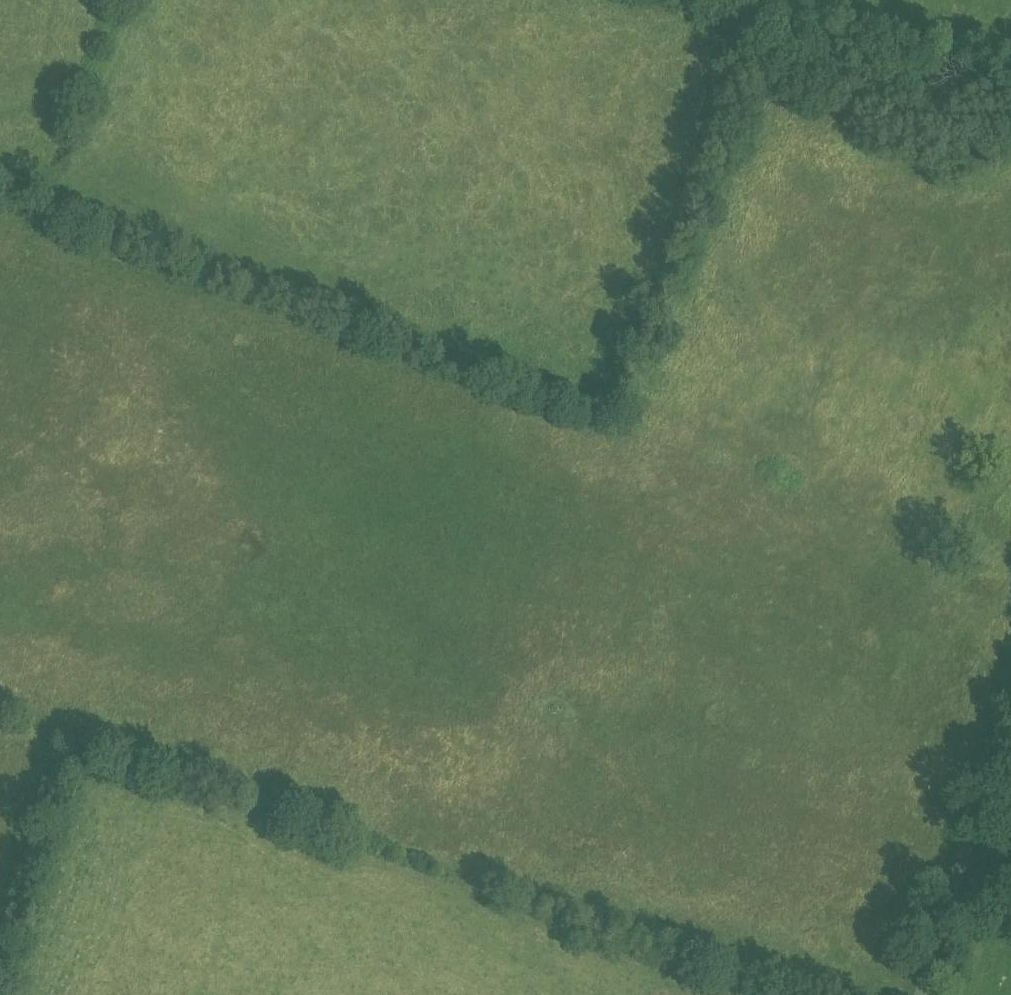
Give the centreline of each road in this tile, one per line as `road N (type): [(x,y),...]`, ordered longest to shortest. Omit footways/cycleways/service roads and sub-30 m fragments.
road 1 (residential): [(1010,733),(929,994)]

